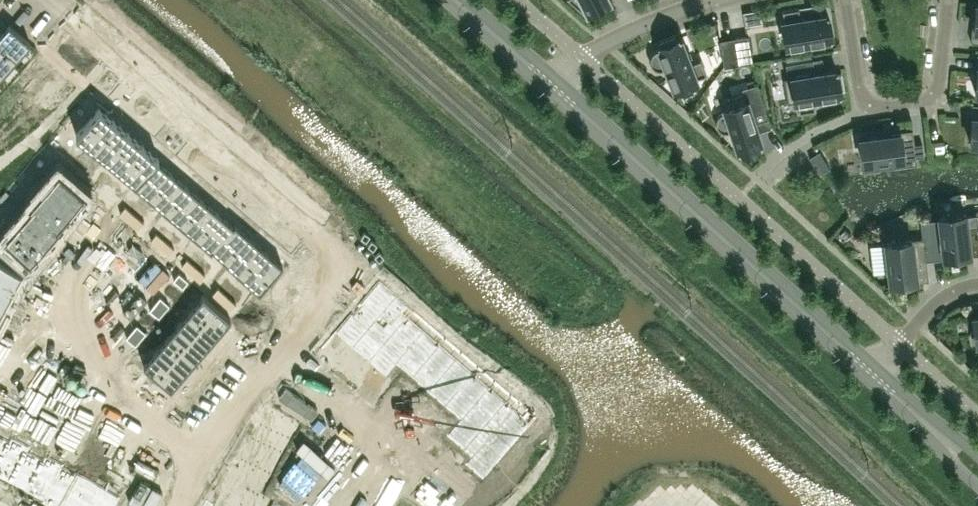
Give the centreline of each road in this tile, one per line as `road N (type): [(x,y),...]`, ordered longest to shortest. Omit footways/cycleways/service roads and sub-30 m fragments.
road 1 (residential): [(172,505),(234,392),(322,300),(333,256),(47,0)]
road 2 (secondary): [(874,378),(551,84)]
road 3 (residential): [(713,0),(605,43),(551,84)]
road 4 (residential): [(868,103),(923,101),(936,93),(947,0)]
road 5 (residential): [(977,284),(935,303),(874,378)]
road 6 (secondary): [(977,475),(874,378)]
road 7 (residential): [(868,103),(760,174)]
road 8 (secondary): [(551,84),(456,0)]

